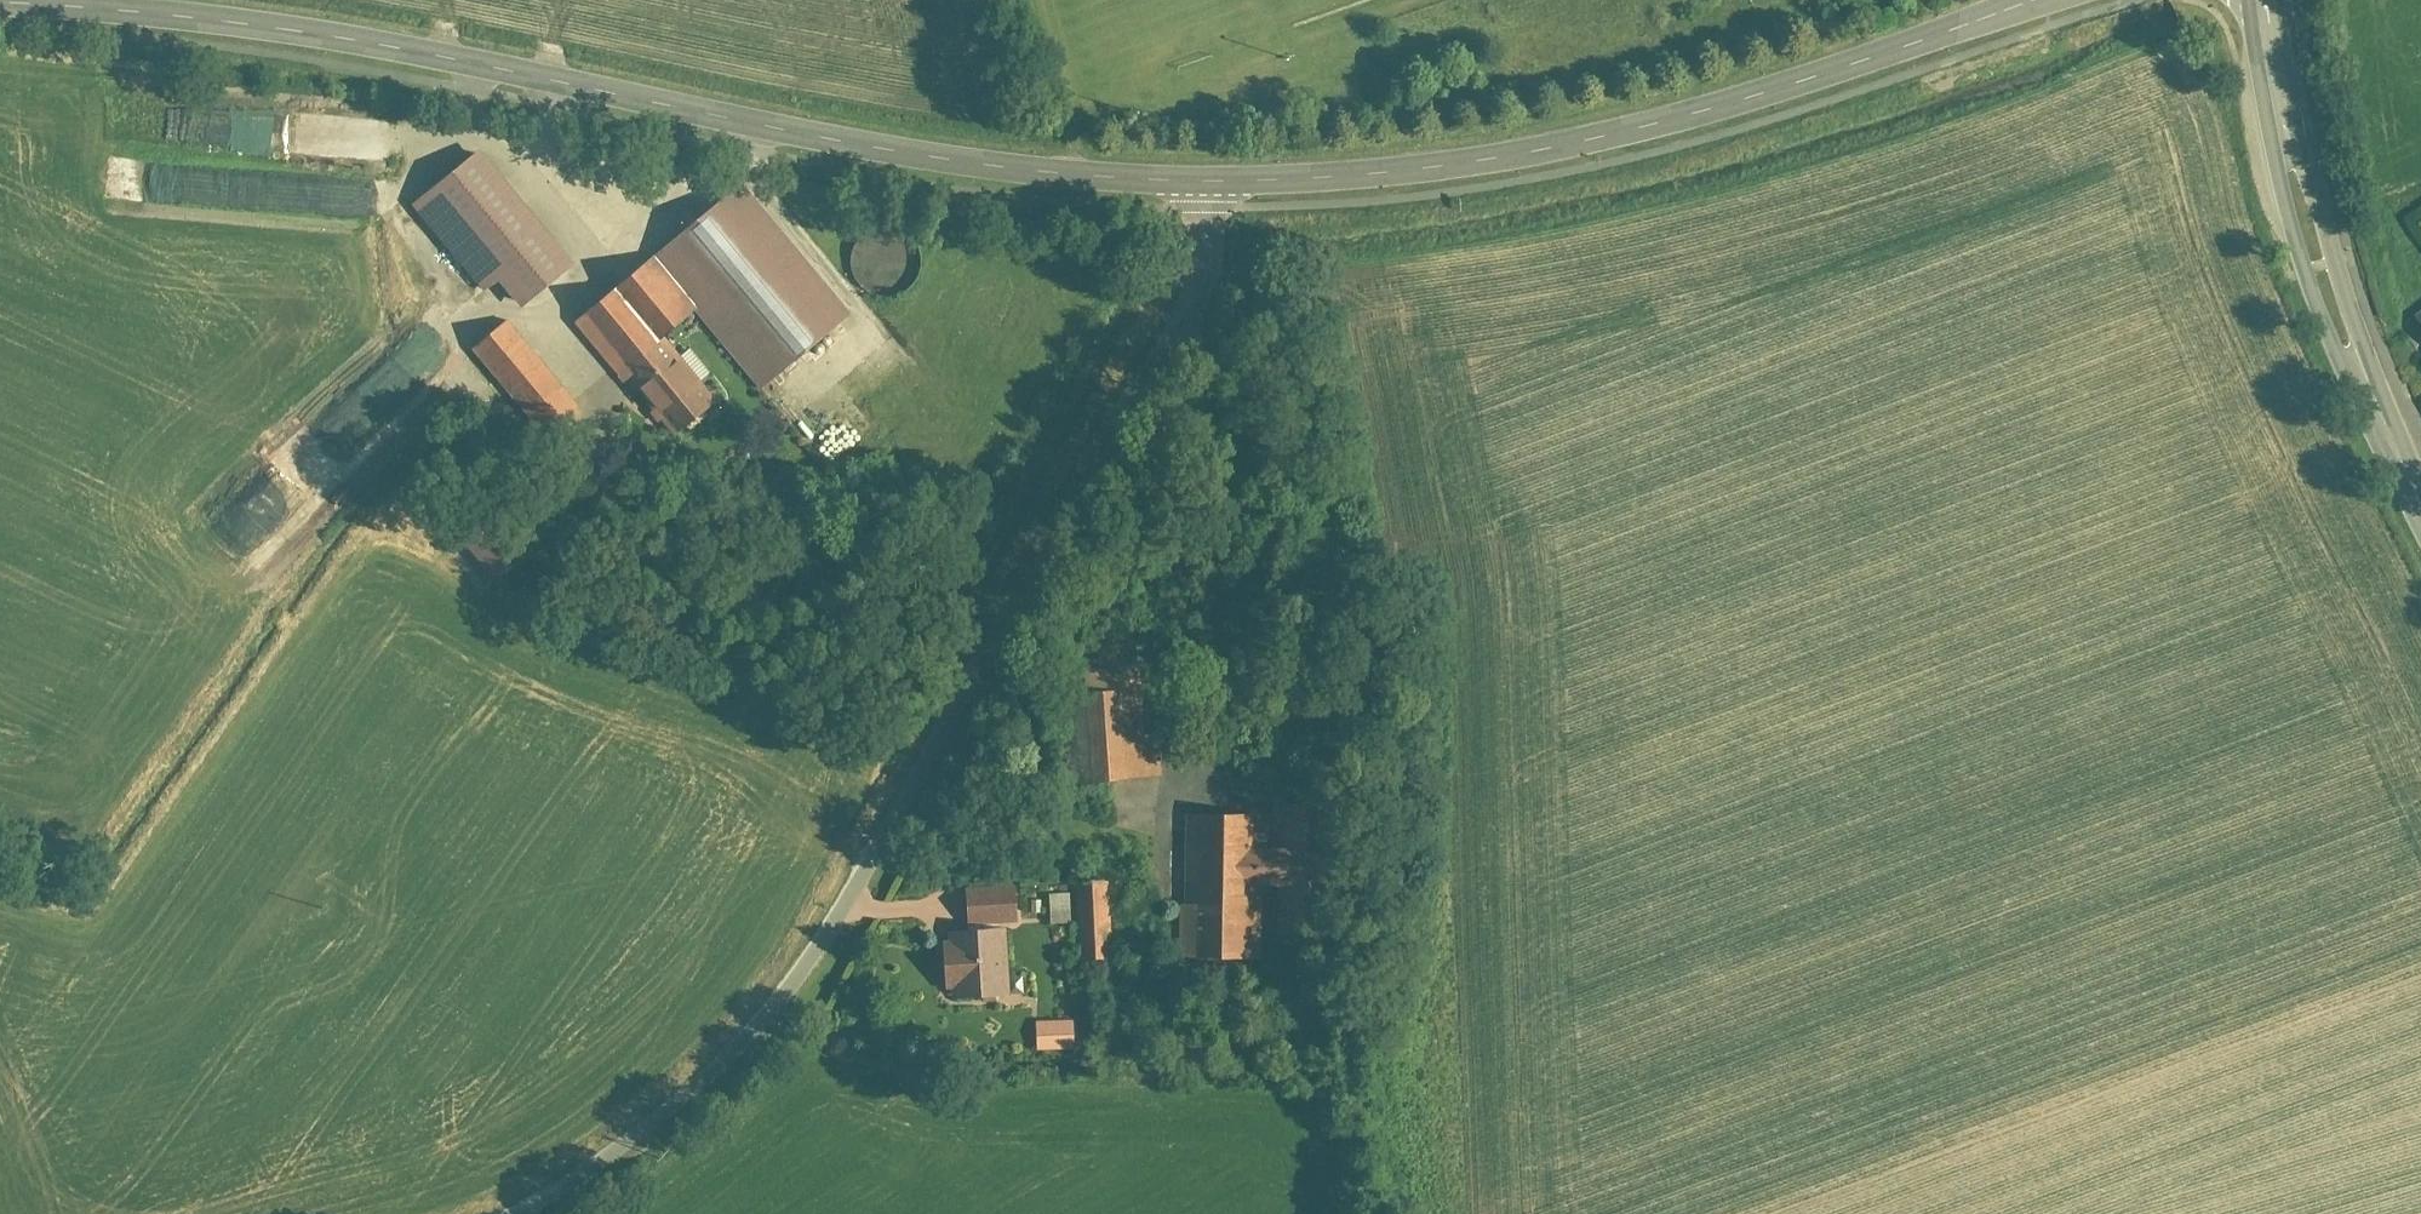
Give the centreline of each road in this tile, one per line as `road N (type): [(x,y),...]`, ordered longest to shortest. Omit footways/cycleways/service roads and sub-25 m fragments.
road 1 (residential): [(534,1213),(668,1135),(847,914),(1206,276),(1219,186)]
road 2 (tertiary): [(0,6),(320,41),(1015,173),(1219,186)]
road 3 (tertiary): [(1219,186),(1391,178),(1563,149),(1733,102),(2028,0)]
road 4 (tertiary): [(2247,0),(2293,205),(2380,404)]
road 5 (tertiary): [(2380,404),(2323,230),(2289,88),(2278,0)]

